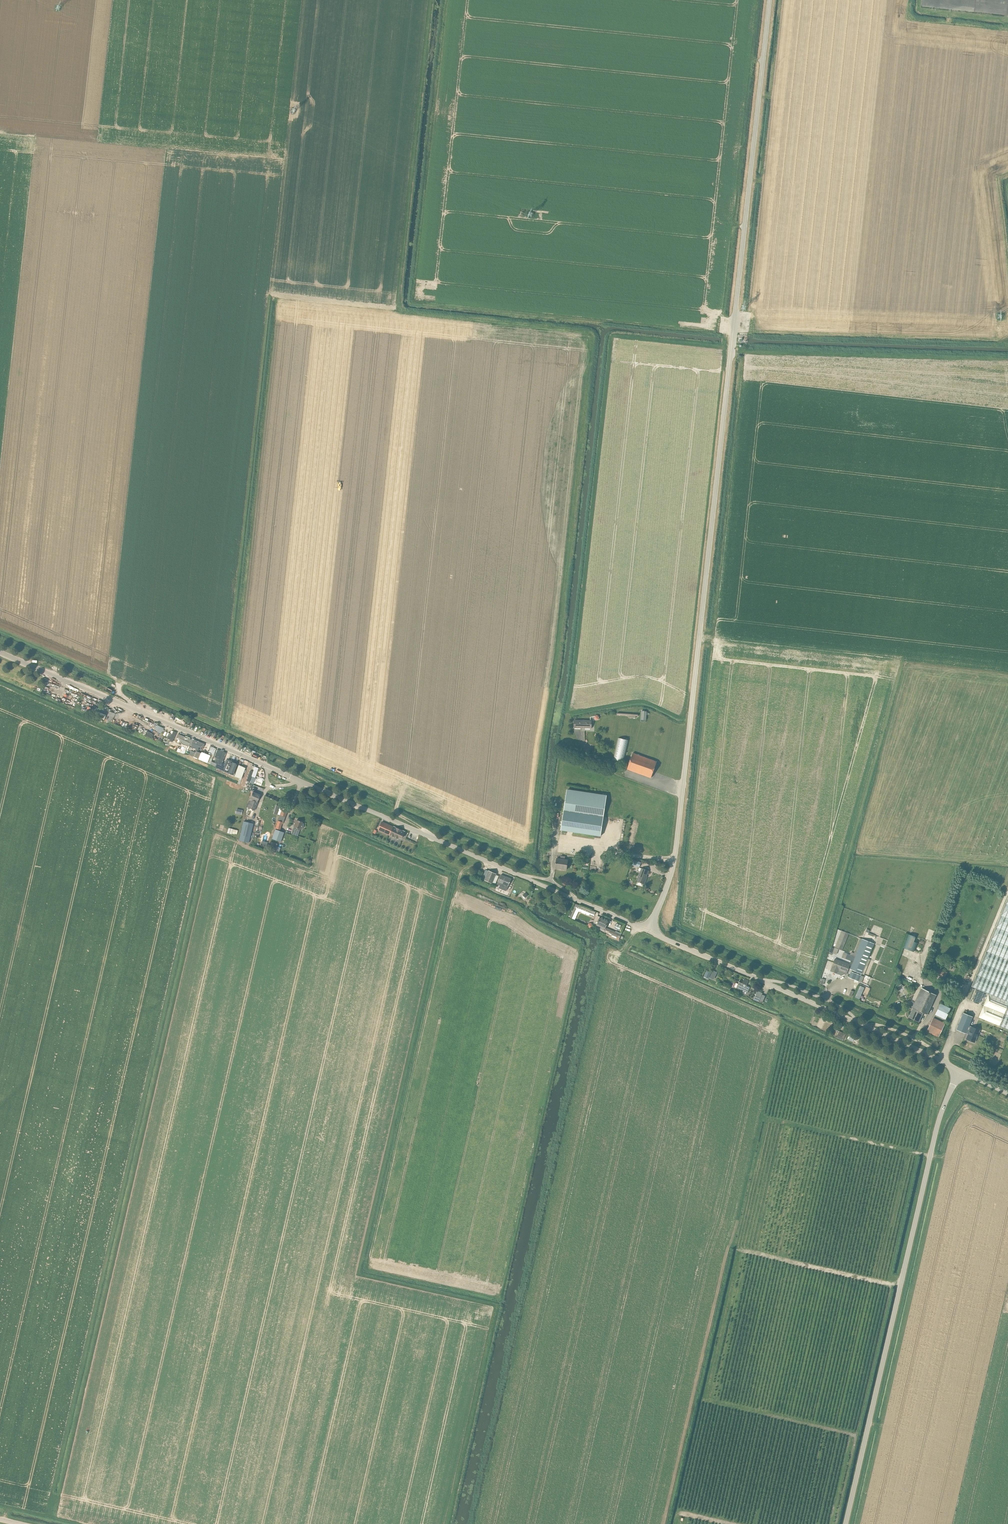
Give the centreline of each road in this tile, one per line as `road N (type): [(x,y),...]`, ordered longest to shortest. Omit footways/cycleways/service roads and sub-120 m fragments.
road 1 (track): [(430,0),(396,311),(583,331),(591,339),(529,853),(0,629)]
road 2 (unclassified): [(648,931),(677,838),(769,0)]
road 3 (unclassified): [(648,931),(0,653)]
road 4 (track): [(732,335),(412,301),(445,0)]
road 5 (track): [(475,1523),(605,963),(638,927)]
road 6 (unclassified): [(845,1523),(937,1126),(960,1071)]
road 7 (track): [(228,728),(276,295)]
road 8 (unclassified): [(960,1071),(648,931)]
road 9 (track): [(731,351),(1007,361)]
road 10 (track): [(733,331),(1007,340)]
road 11 (track): [(758,1117),(946,1159)]
road 12 (track): [(729,1242),(901,1282)]
road 13 (track): [(20,661),(83,678),(133,708)]

